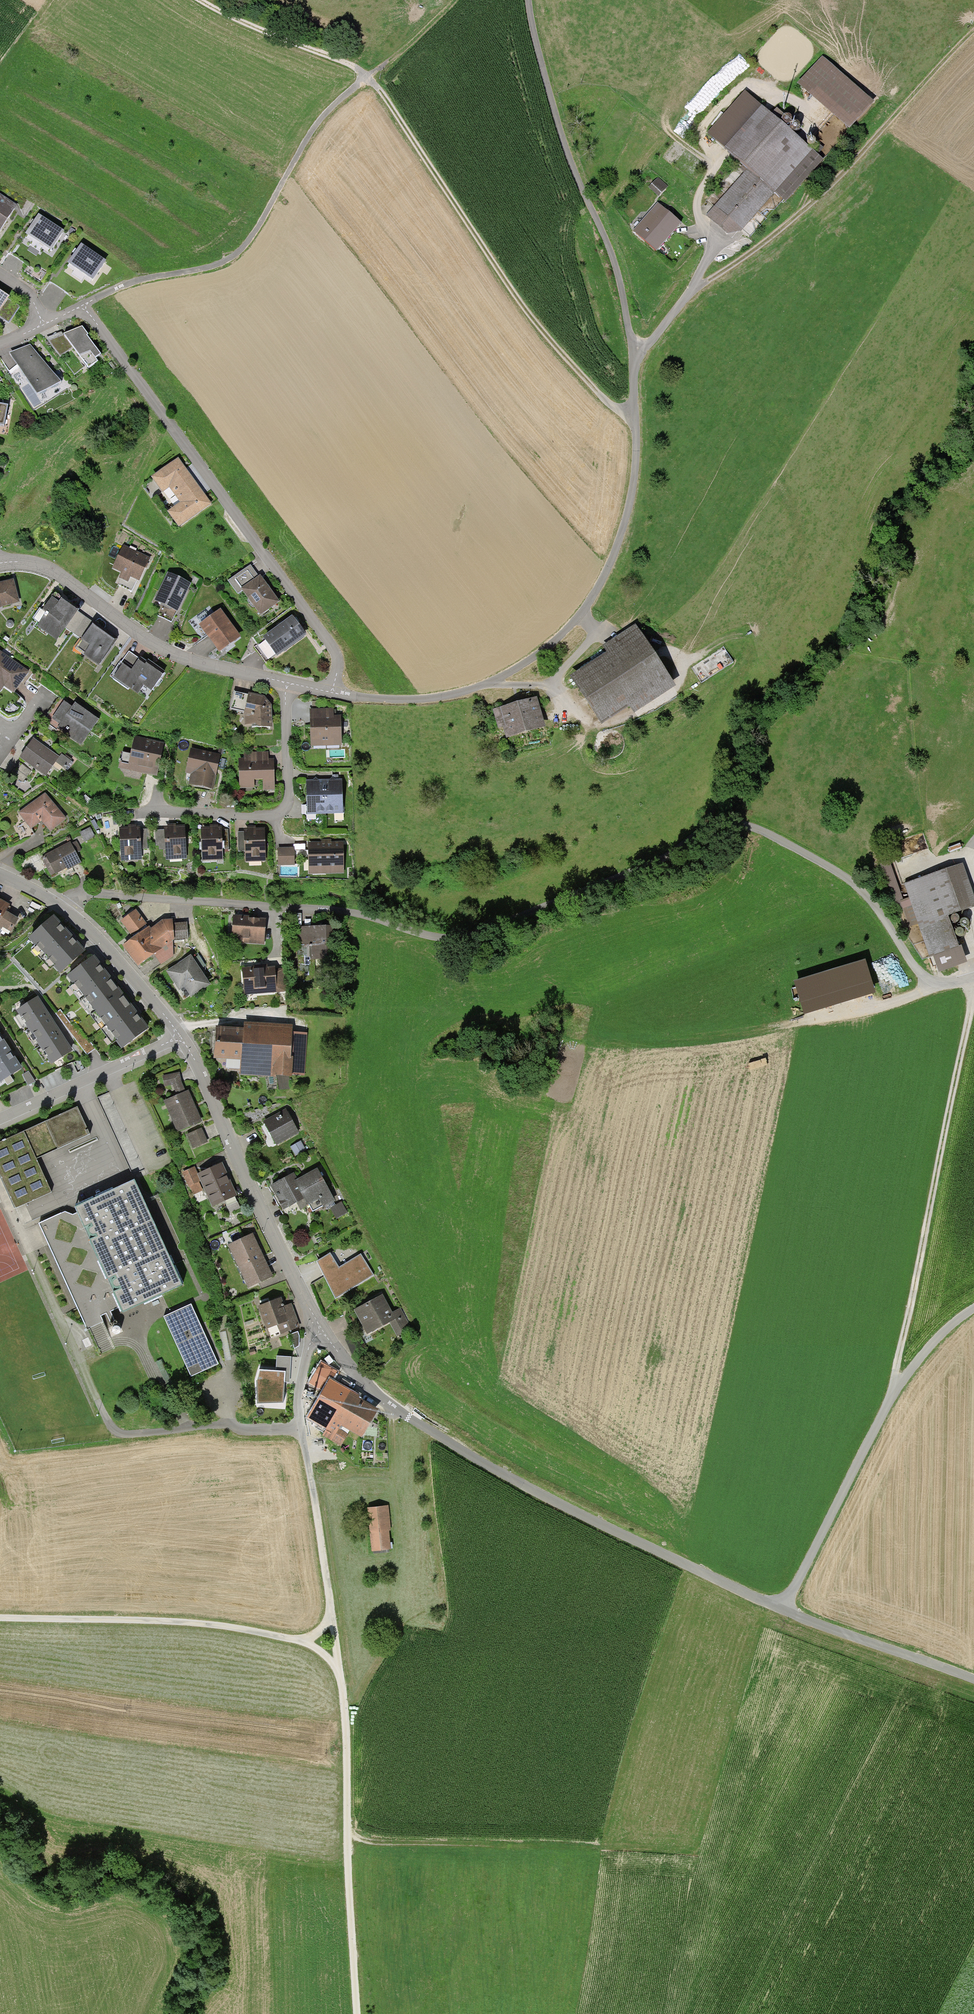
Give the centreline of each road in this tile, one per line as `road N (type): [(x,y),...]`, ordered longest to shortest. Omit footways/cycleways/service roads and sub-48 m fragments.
road 1 (residential): [(973,976),(934,984),(922,977),(853,884),(743,825),(708,829),(597,886),(454,939),(346,911),(81,894),(67,907)]
road 2 (residential): [(528,0),(549,99),(604,229),(637,358),(641,431),(615,563),(590,607),(527,661),(438,697),(346,694)]
road 3 (residential): [(179,1034),(321,1327),(365,1384),(478,1461),(784,1610)]
road 4 (track): [(200,0),(370,77),(496,267),(575,371),(641,431)]
road 5 (track): [(354,2013),(349,1772),(313,1485)]
road 6 (residential): [(83,306),(309,629),(346,694)]
road 7 (track): [(895,1399),(967,977)]
road 8 (residential): [(784,1610),(887,1410),(973,1313)]
road 9 (track): [(0,1619),(218,1626),(304,1642),(339,1672)]
road 10 (track): [(370,77),(307,139),(241,250),(221,265),(121,286)]
road 11 (residential): [(286,680),(176,654),(56,573),(0,563)]
road 12 (residential): [(139,812),(261,816),(282,809),(292,787),(286,680)]
road 13 (residential): [(784,1610),(973,1681)]
road 14 (residential): [(0,1117),(179,1034)]
road 15 (residential): [(67,907),(179,1034)]

